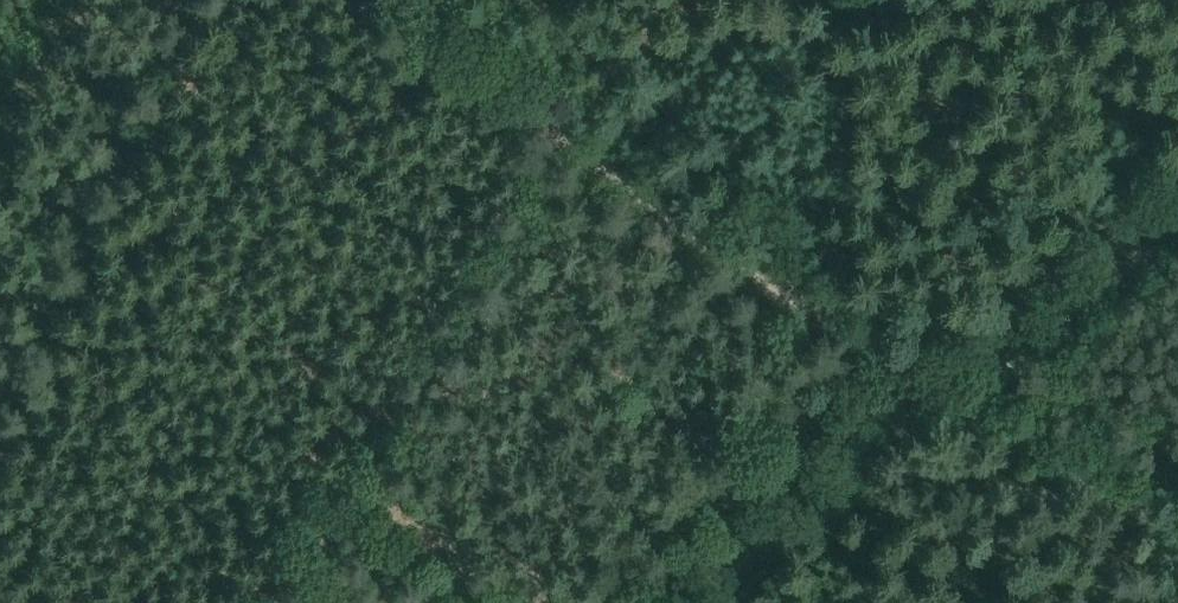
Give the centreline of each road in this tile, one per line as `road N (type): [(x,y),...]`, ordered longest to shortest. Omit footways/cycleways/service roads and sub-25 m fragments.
road 1 (track): [(400,0),(538,110),(956,377),(1177,505)]
road 2 (track): [(1177,197),(801,503),(704,602)]
road 3 (track): [(0,437),(195,0)]

